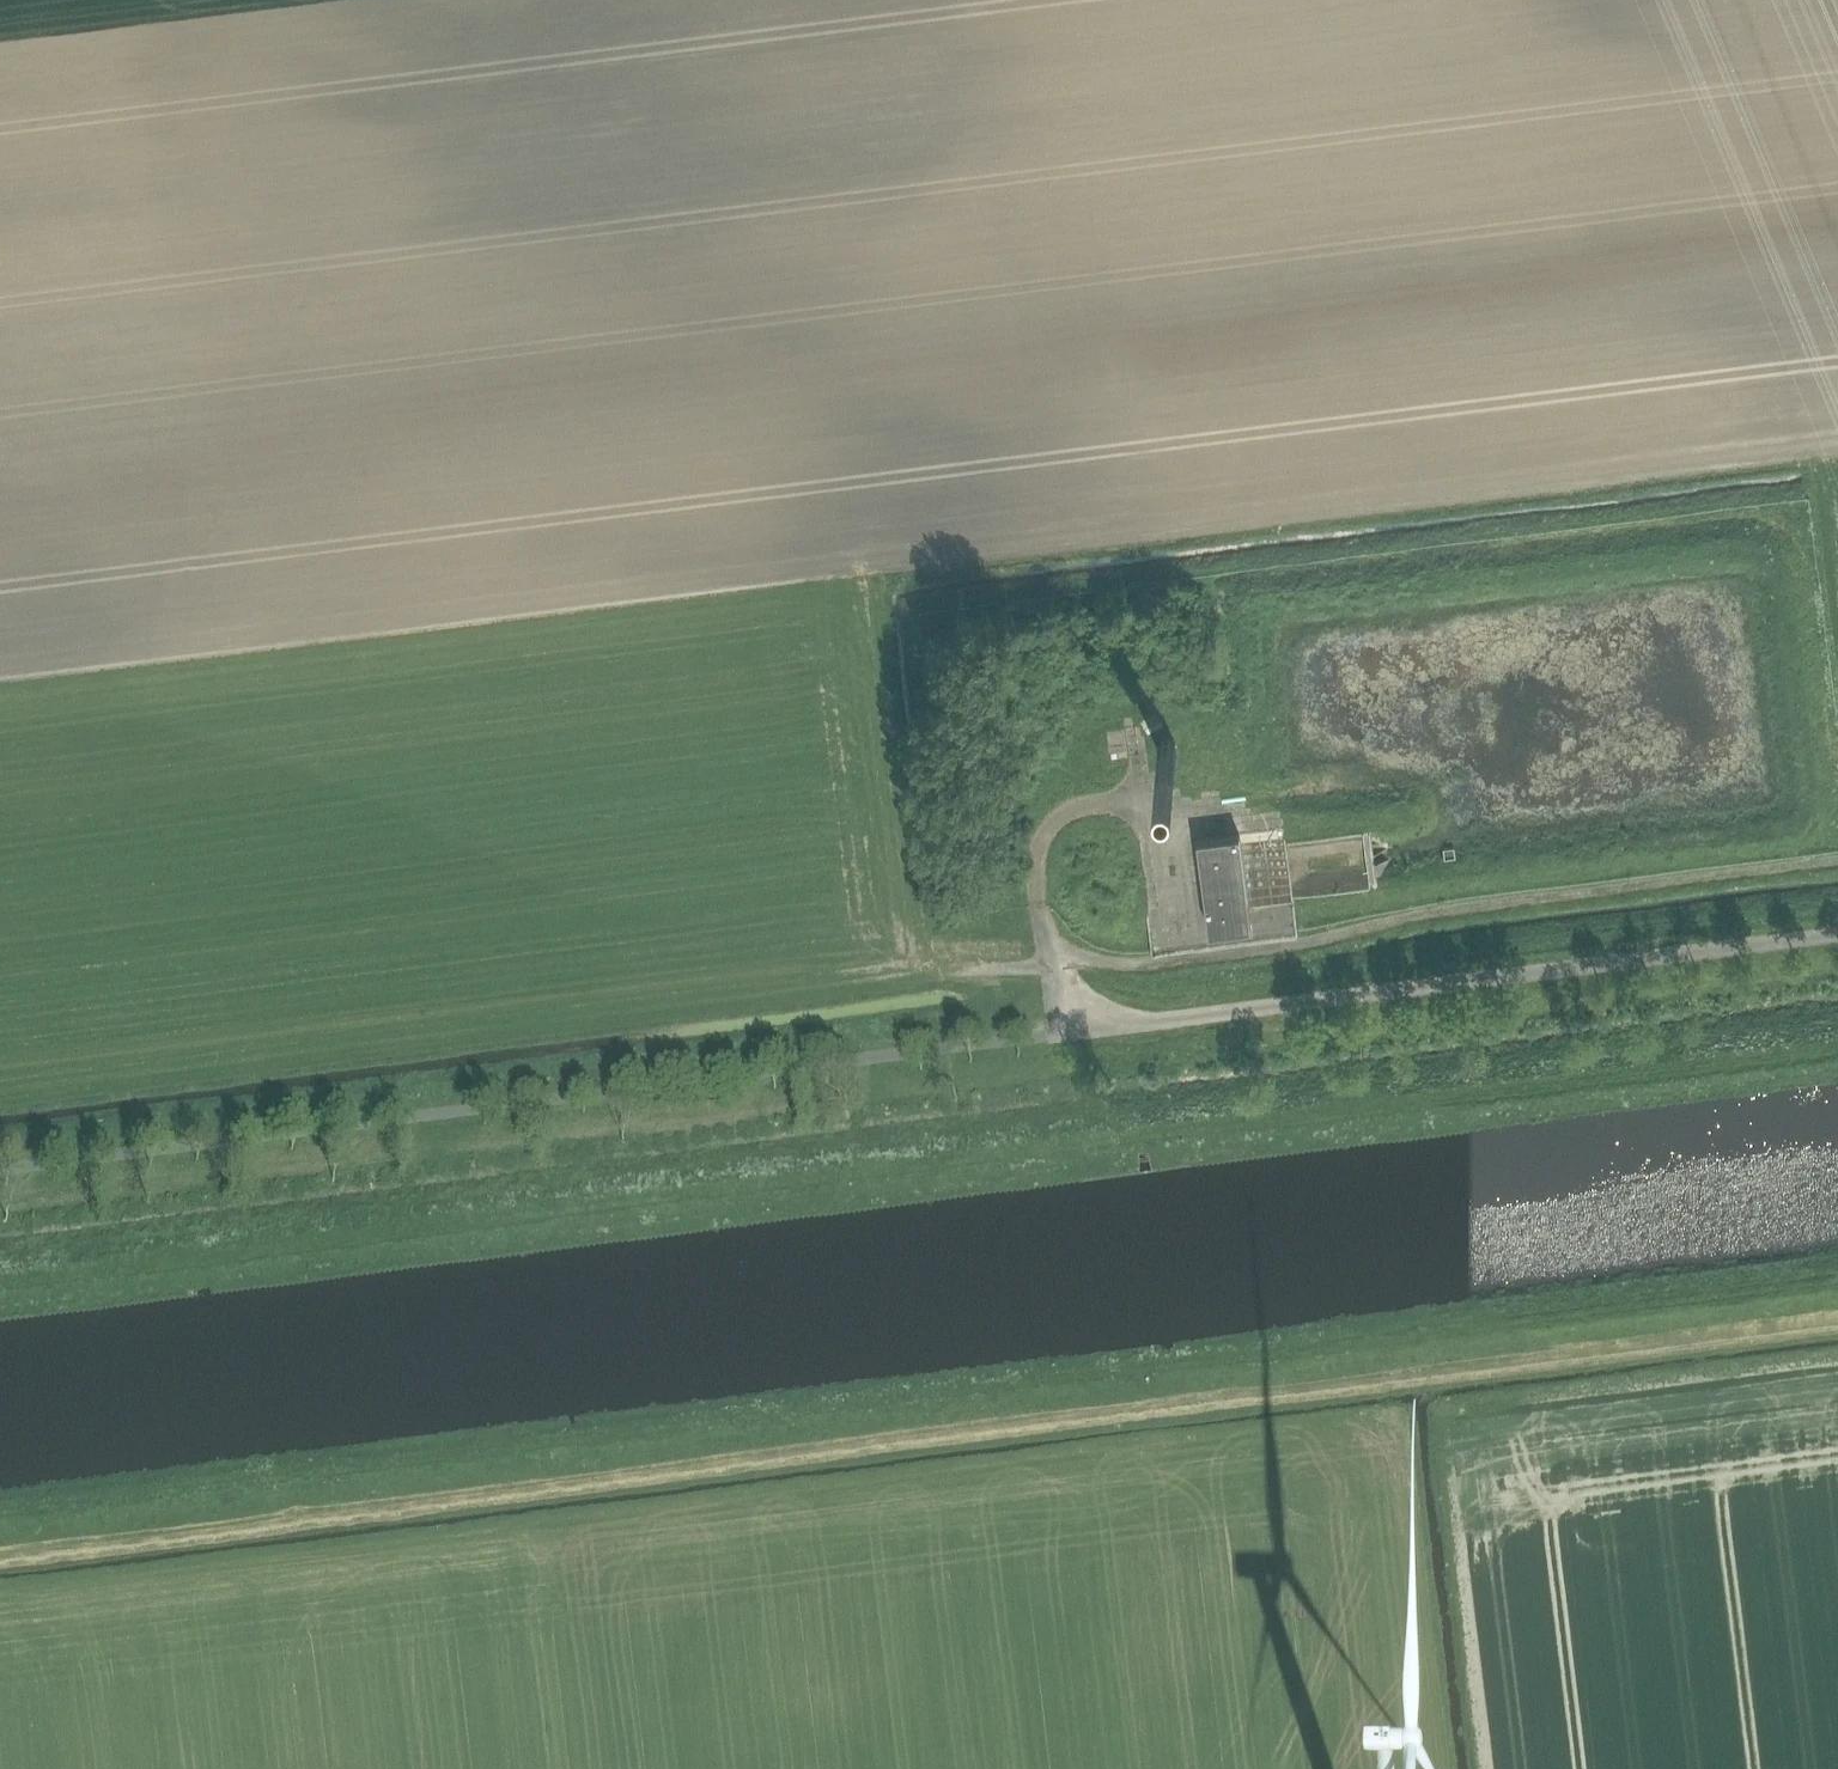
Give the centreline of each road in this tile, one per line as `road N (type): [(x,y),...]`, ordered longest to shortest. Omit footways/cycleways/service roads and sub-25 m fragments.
road 1 (unclassified): [(1837,936),(0,1170)]

